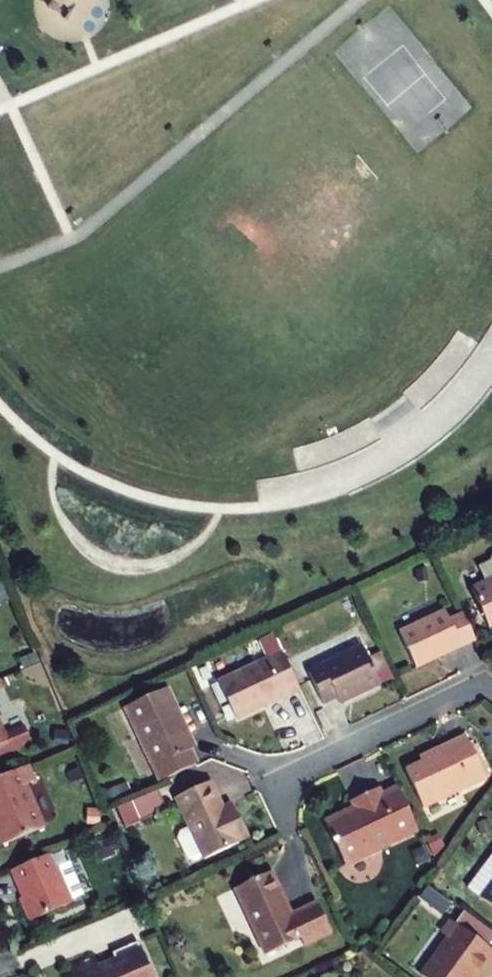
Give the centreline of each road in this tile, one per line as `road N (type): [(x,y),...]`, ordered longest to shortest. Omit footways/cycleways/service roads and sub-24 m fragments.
road 1 (residential): [(270,784),(486,682),(491,687)]

